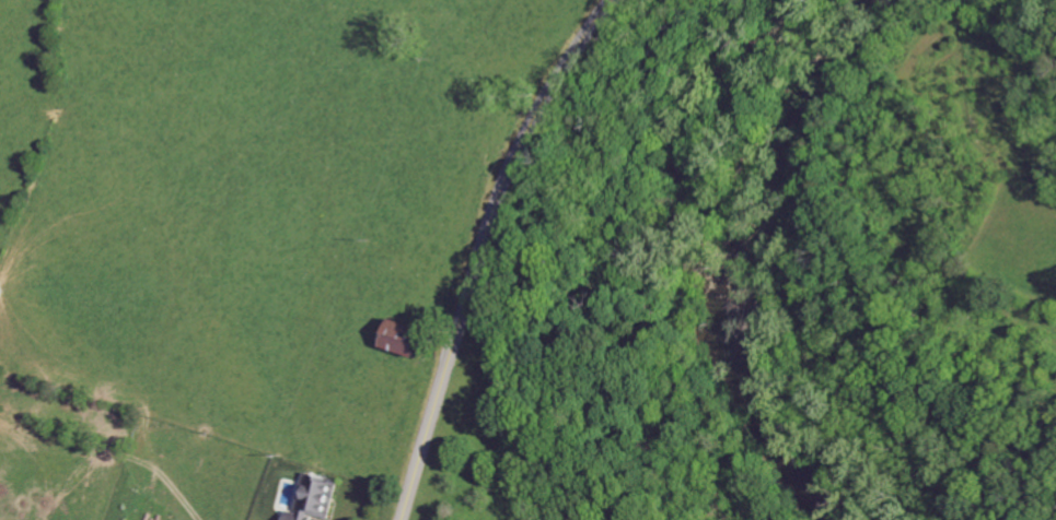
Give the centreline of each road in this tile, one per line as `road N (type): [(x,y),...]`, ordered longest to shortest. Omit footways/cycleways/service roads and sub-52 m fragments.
road 1 (tertiary): [(403,519),(497,206),(545,103),(615,0)]

